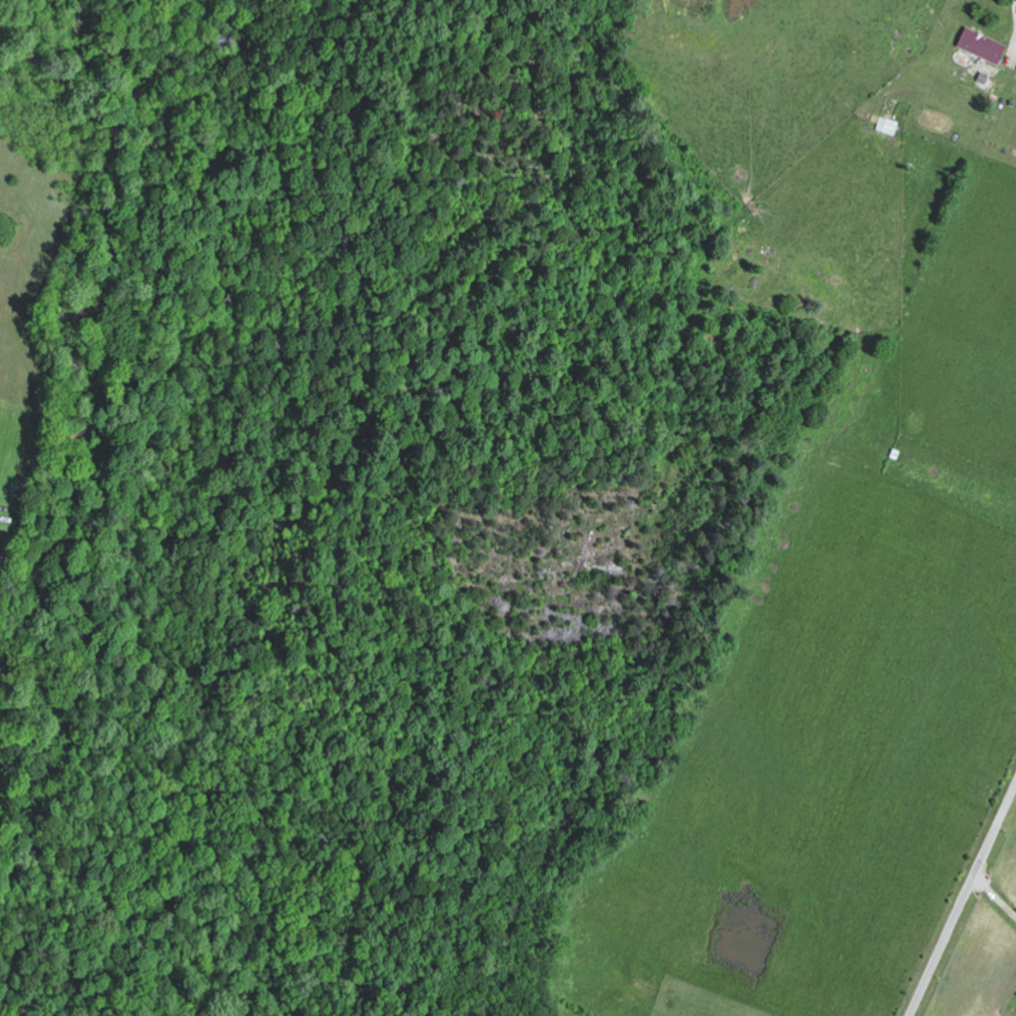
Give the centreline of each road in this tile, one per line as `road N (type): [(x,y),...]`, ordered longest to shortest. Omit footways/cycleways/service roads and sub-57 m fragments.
road 1 (residential): [(910,1015),(1015,784)]

